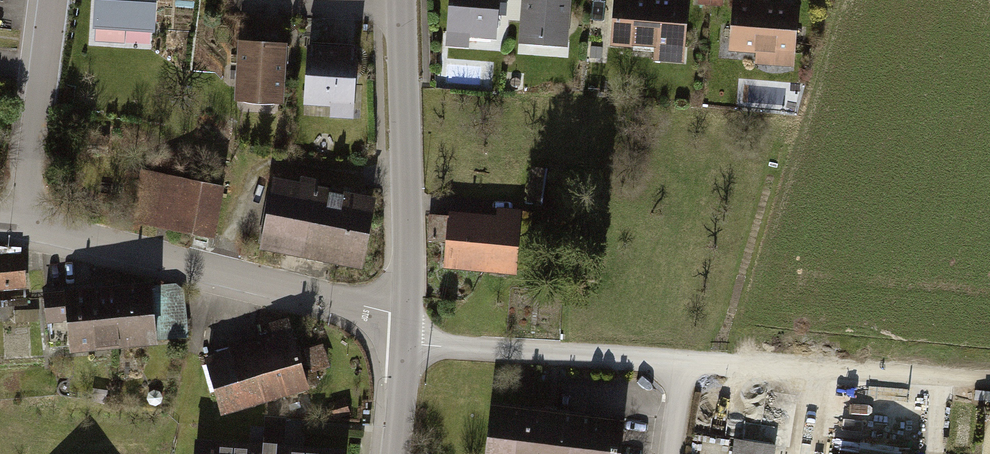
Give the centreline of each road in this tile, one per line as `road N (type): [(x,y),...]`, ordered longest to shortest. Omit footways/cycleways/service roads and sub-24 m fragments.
road 1 (residential): [(408,324),(27,230)]
road 2 (tertiary): [(408,324),(409,14)]
road 3 (track): [(989,384),(682,363)]
road 4 (residential): [(682,363),(454,345),(408,324)]
road 5 (residential): [(55,0),(27,230)]
road 6 (residential): [(409,14),(228,3)]
road 7 (tertiary): [(397,453),(408,324)]

